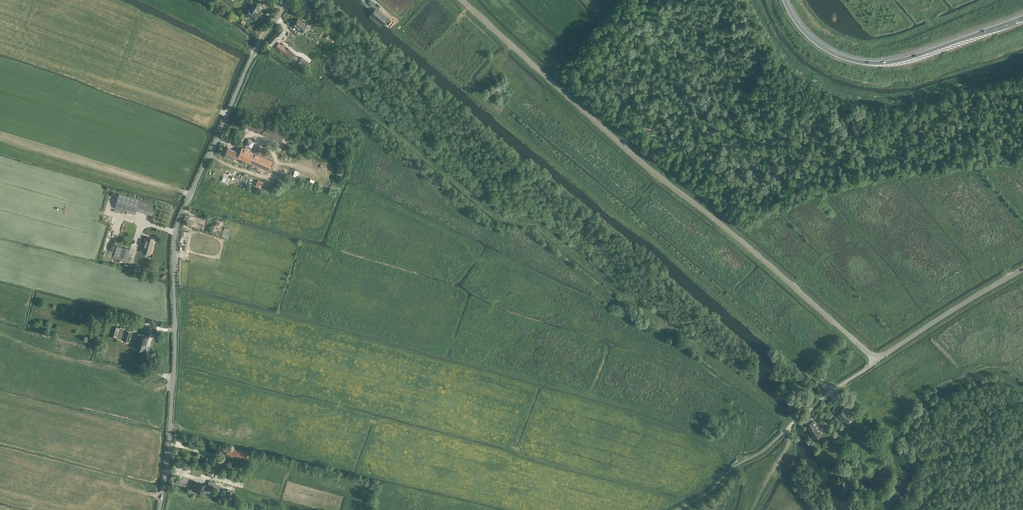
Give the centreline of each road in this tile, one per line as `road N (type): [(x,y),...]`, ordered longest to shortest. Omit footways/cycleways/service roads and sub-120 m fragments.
road 1 (unclassified): [(877,360),(461,0)]
road 2 (unclassified): [(159,509),(177,338),(176,232),(249,64),(291,0)]
road 3 (motorway): [(1022,19),(877,64),(824,48),(801,29),(785,0)]
road 4 (unclassified): [(877,360),(1022,270)]
road 5 (track): [(677,330),(791,425)]

